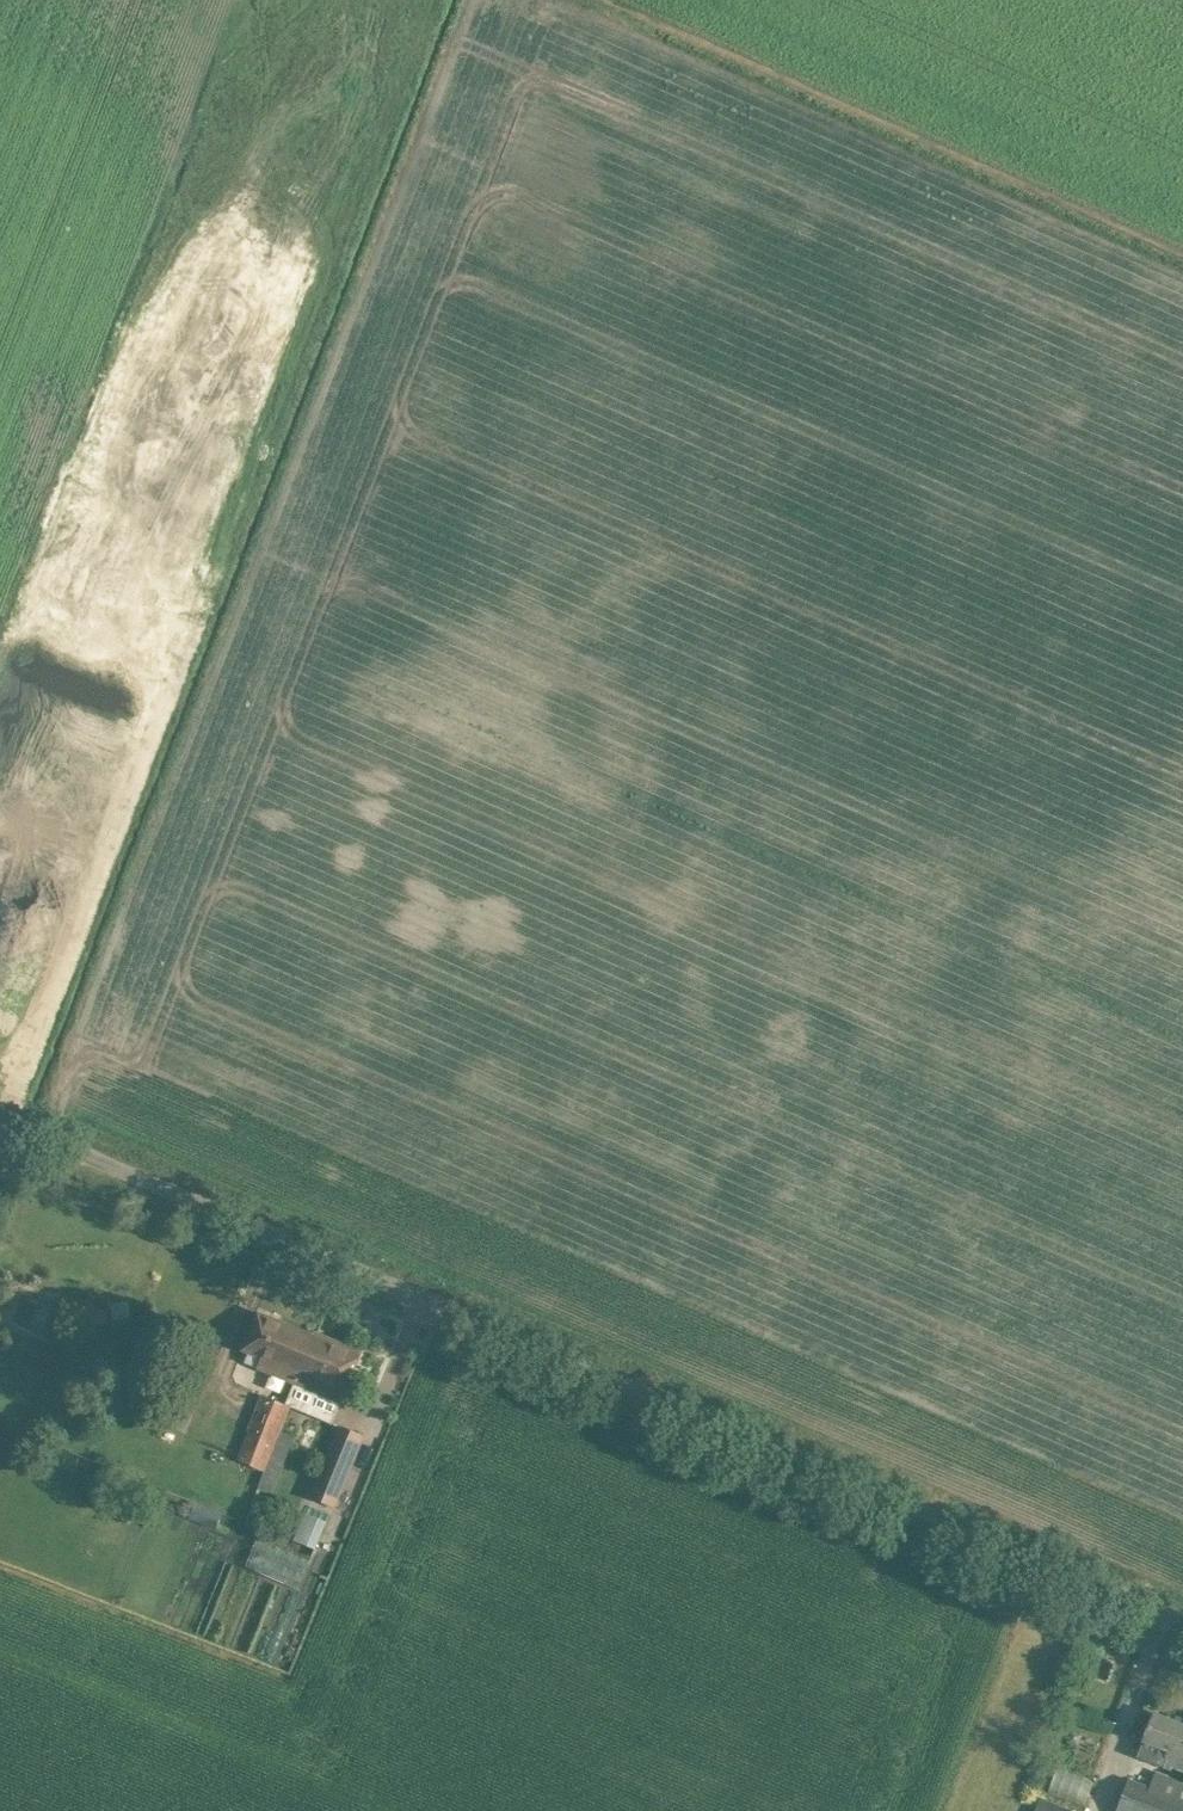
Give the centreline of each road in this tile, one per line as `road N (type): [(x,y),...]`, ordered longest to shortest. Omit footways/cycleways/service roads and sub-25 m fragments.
road 1 (unclassified): [(1182,1617),(0,1117)]

